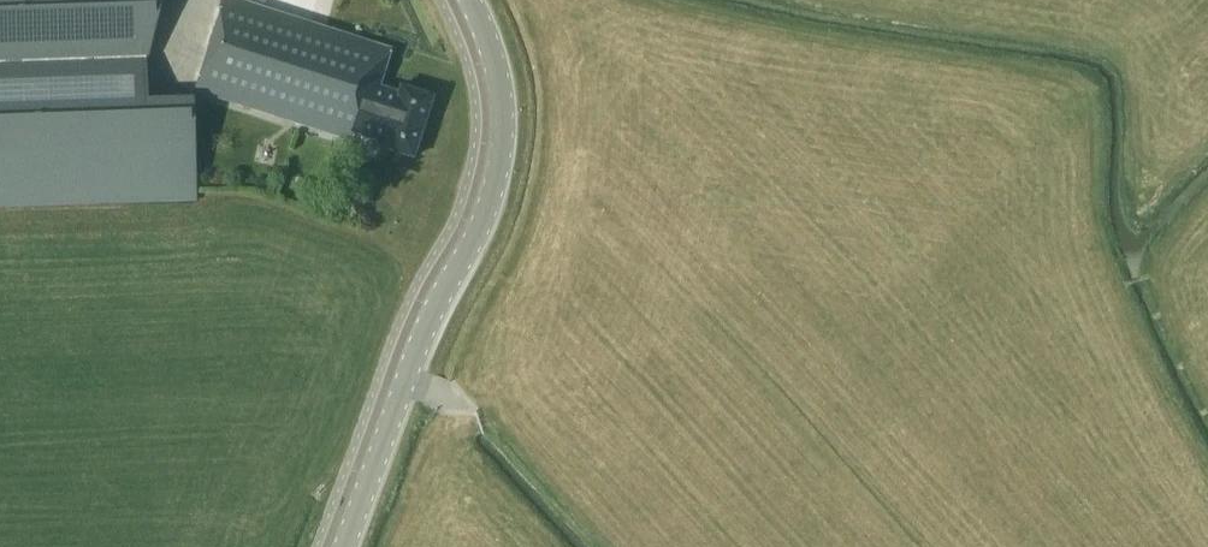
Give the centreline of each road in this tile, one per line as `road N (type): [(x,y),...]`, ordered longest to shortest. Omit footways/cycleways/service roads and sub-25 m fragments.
road 1 (secondary): [(344,546),(431,312),(481,225),(501,144),(500,85),(470,0)]

